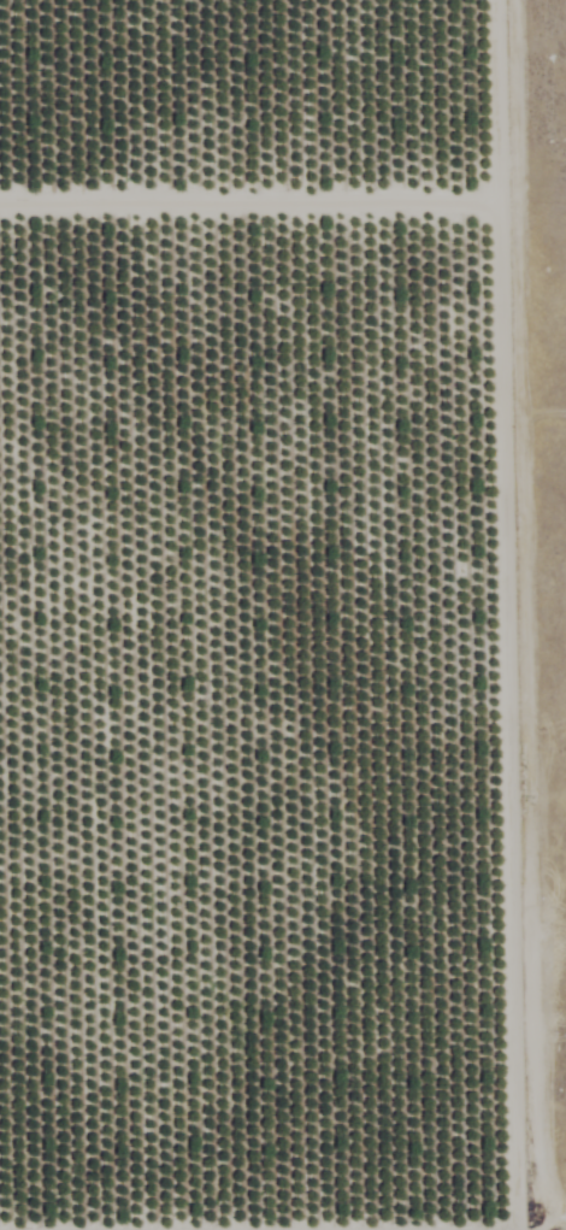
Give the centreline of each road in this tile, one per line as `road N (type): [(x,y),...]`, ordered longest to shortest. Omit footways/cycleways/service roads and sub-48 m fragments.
road 1 (track): [(0,1225),(510,1229)]

